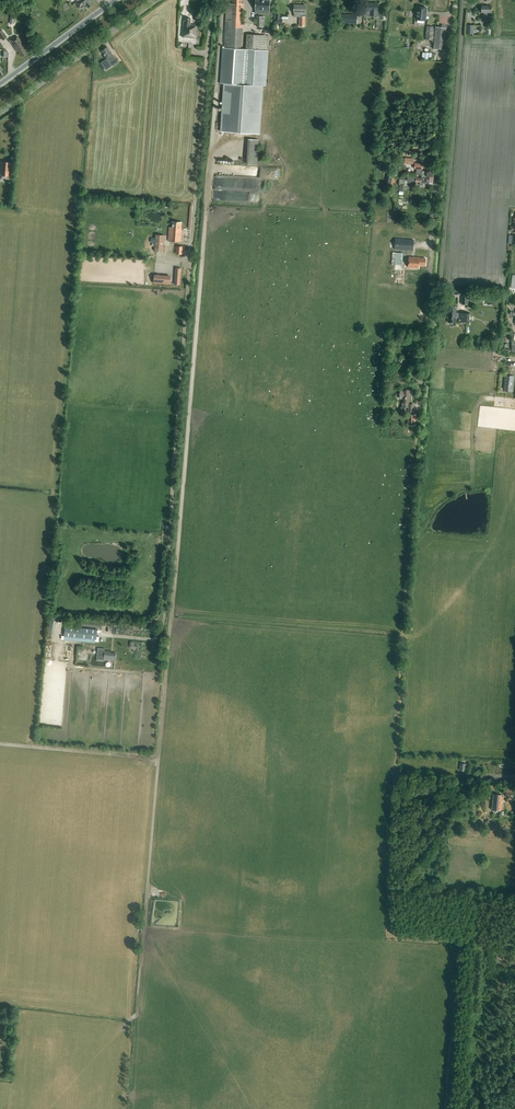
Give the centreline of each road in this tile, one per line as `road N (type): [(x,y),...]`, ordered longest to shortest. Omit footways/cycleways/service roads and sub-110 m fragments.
road 1 (unclassified): [(0,113),(157,0)]
road 2 (secondary): [(0,84),(115,0)]

